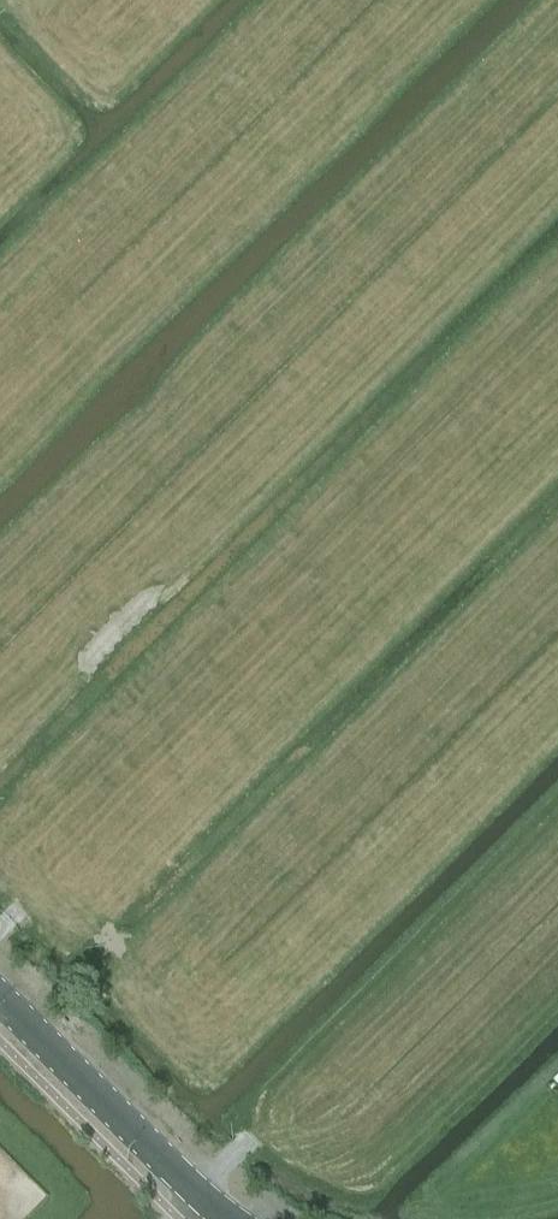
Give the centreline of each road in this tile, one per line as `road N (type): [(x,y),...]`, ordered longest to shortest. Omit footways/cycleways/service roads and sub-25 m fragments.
road 1 (tertiary): [(0,1001),(227,1218)]

